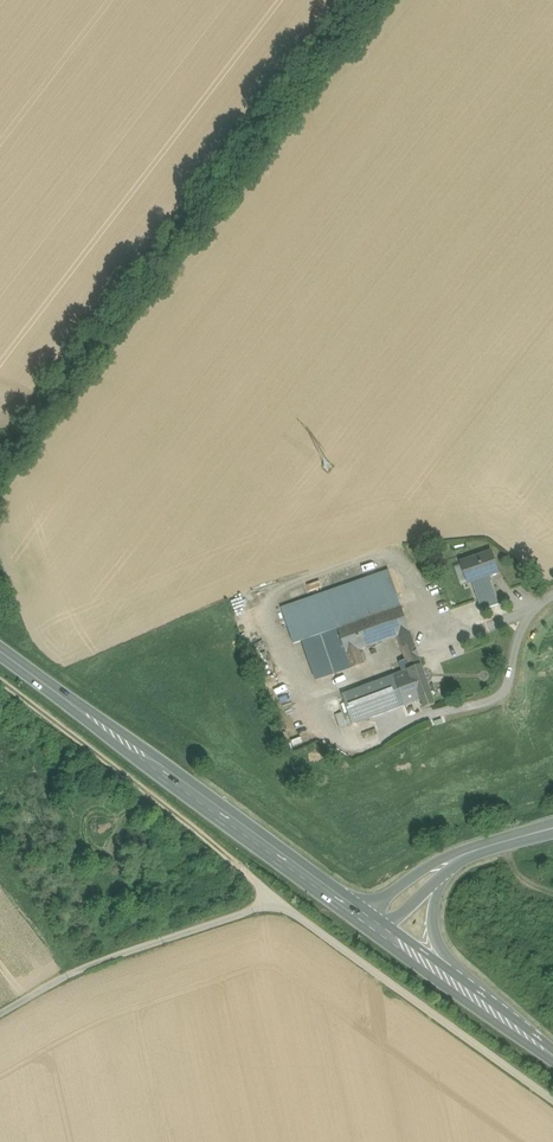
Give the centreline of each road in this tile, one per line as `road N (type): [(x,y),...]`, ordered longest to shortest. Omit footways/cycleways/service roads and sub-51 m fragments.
road 1 (track): [(0,1015),(68,975),(273,899),(552,1099)]
road 2 (primary): [(0,651),(360,915)]
road 3 (track): [(0,682),(273,899)]
road 4 (primary): [(452,981),(433,910),(461,854)]
road 5 (primary): [(452,981),(552,1054)]

